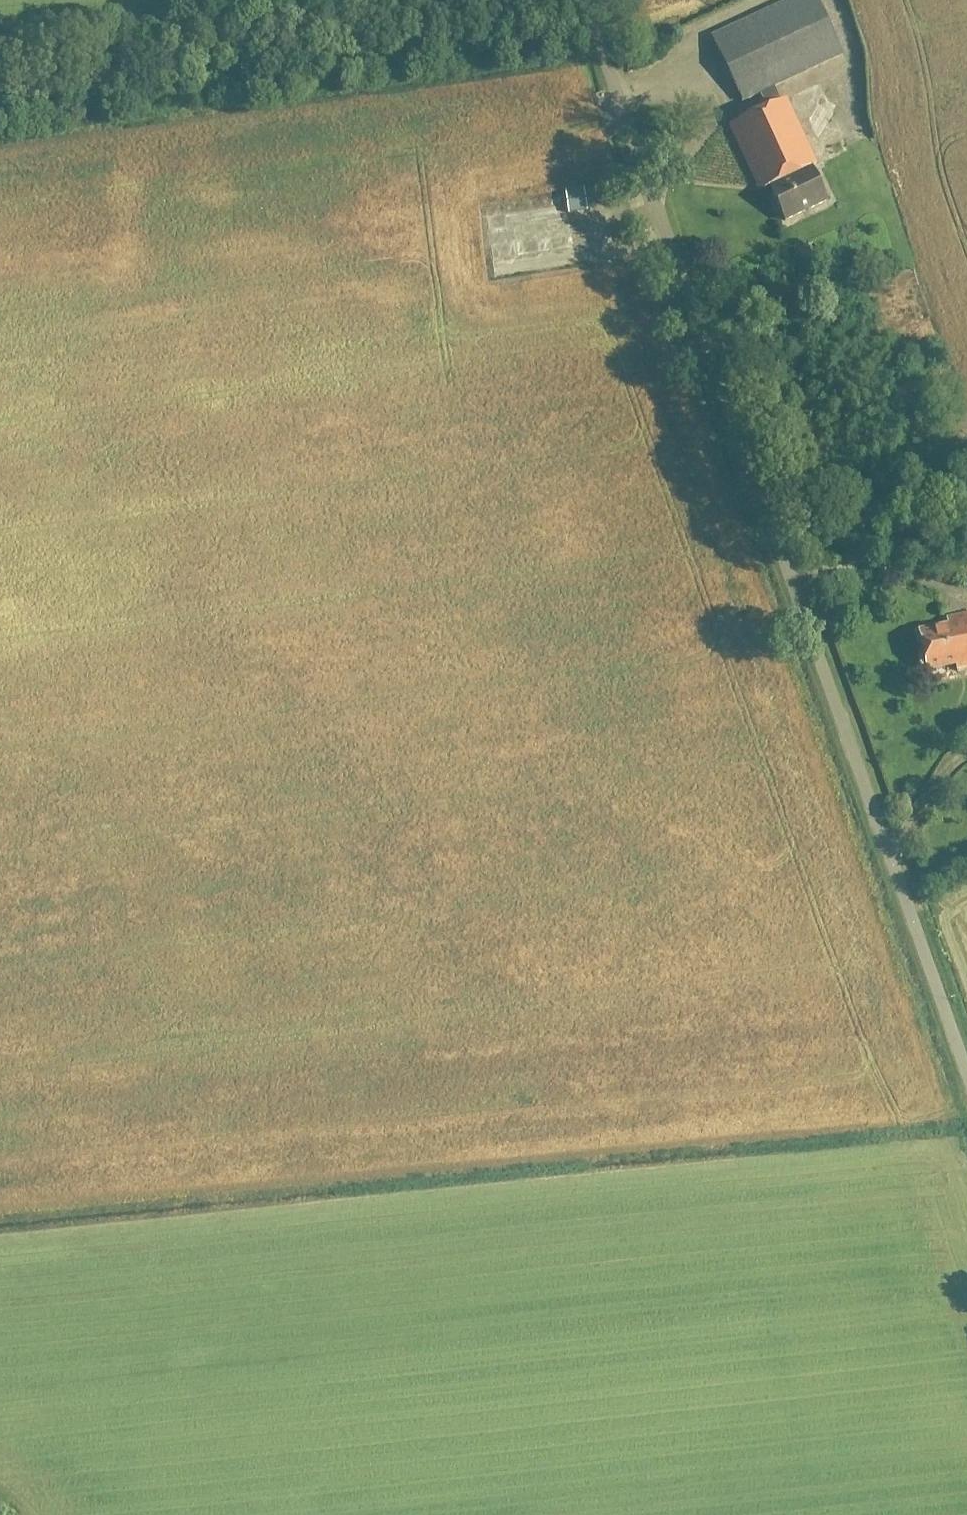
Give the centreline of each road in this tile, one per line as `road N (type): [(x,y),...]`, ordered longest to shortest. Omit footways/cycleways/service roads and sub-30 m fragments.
road 1 (unclassified): [(966,1077),(582,0)]

